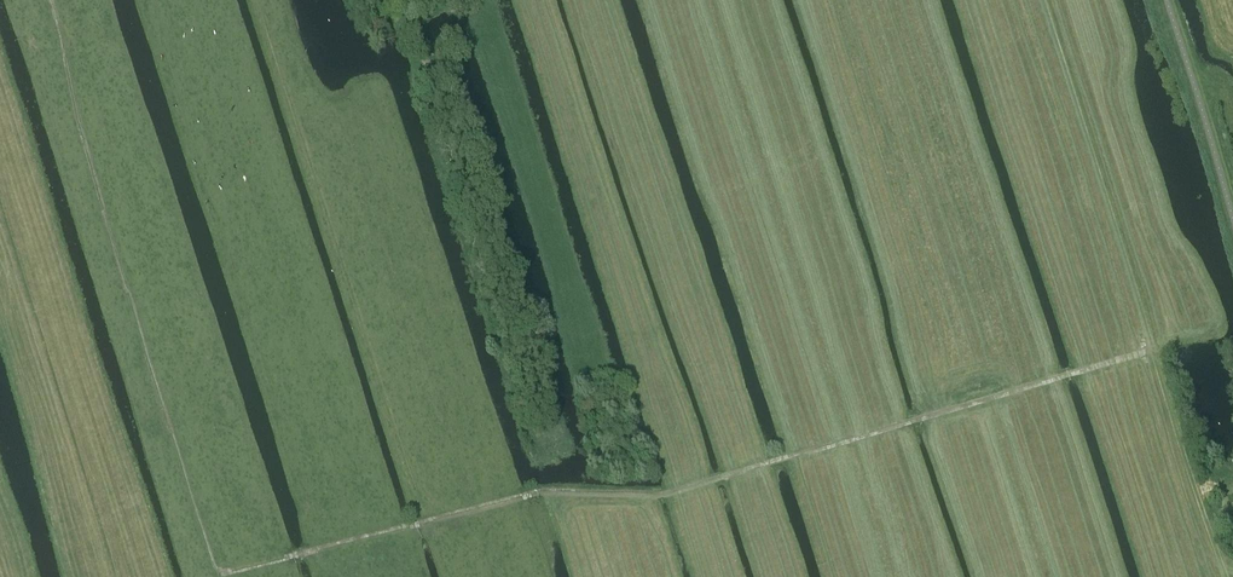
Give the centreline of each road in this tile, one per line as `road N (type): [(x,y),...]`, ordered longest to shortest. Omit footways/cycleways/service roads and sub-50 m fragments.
road 1 (track): [(50,0),(165,407),(223,573),(544,491),(659,496),(1151,354)]
road 2 (track): [(1225,576),(1042,0)]
road 3 (track): [(259,0),(429,520)]

